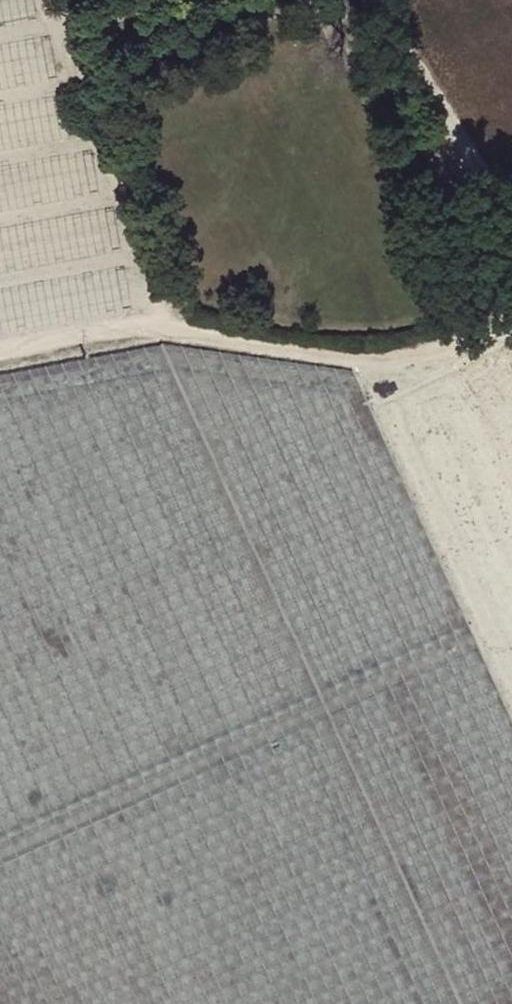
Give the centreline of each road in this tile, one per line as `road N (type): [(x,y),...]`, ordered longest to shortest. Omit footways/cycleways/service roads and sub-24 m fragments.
road 1 (track): [(0,351),(138,328),(379,359),(455,347),(511,320)]
road 2 (track): [(46,0),(118,207),(147,328)]
road 3 (track): [(511,221),(388,0)]

